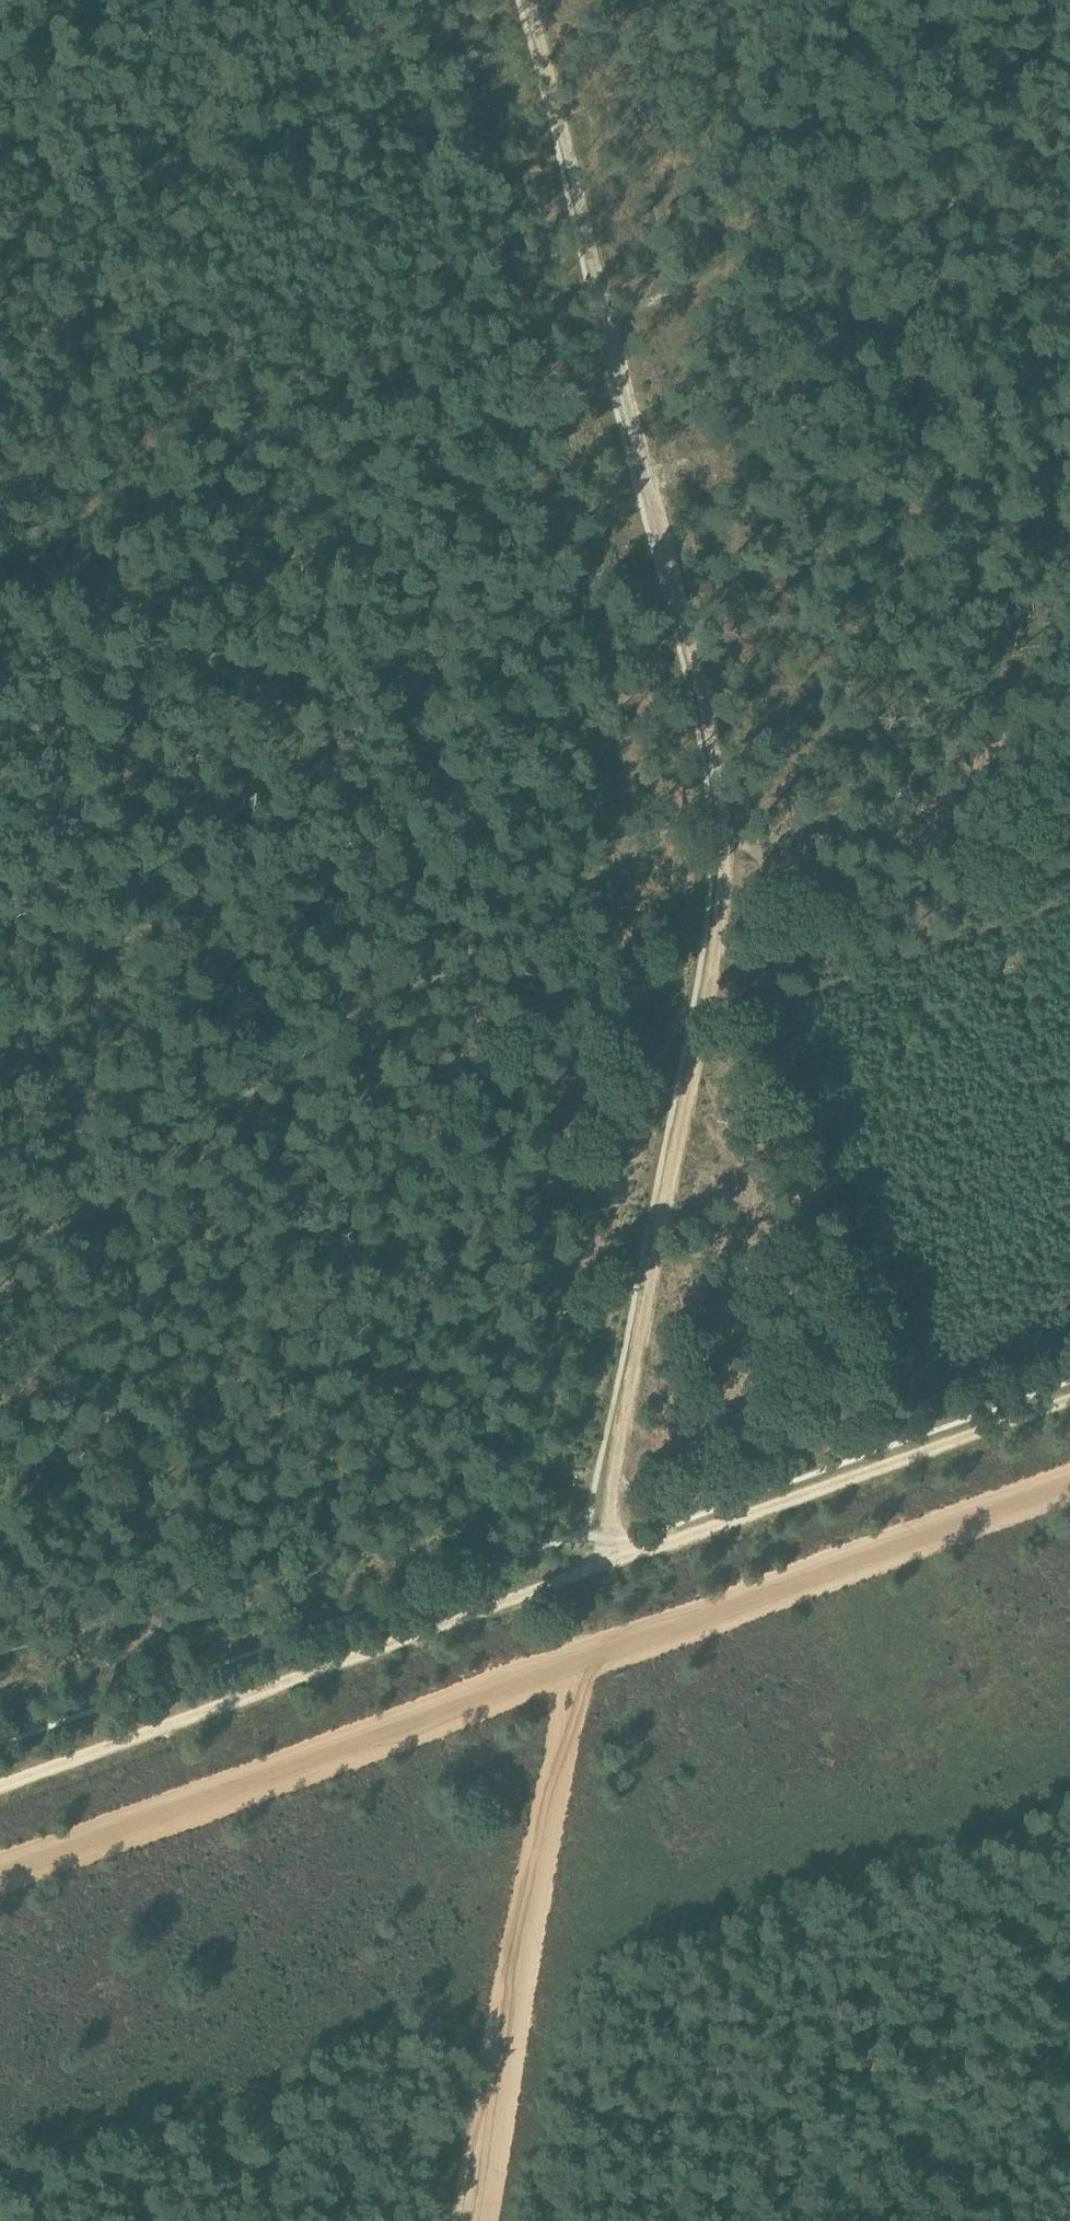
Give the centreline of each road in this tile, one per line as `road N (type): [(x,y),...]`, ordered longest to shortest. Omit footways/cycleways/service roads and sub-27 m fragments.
road 1 (track): [(0,1869),(1069,1482)]
road 2 (track): [(0,1785),(598,1567)]
road 3 (track): [(571,1662),(478,2220)]
road 4 (track): [(598,1567),(1069,1401)]

